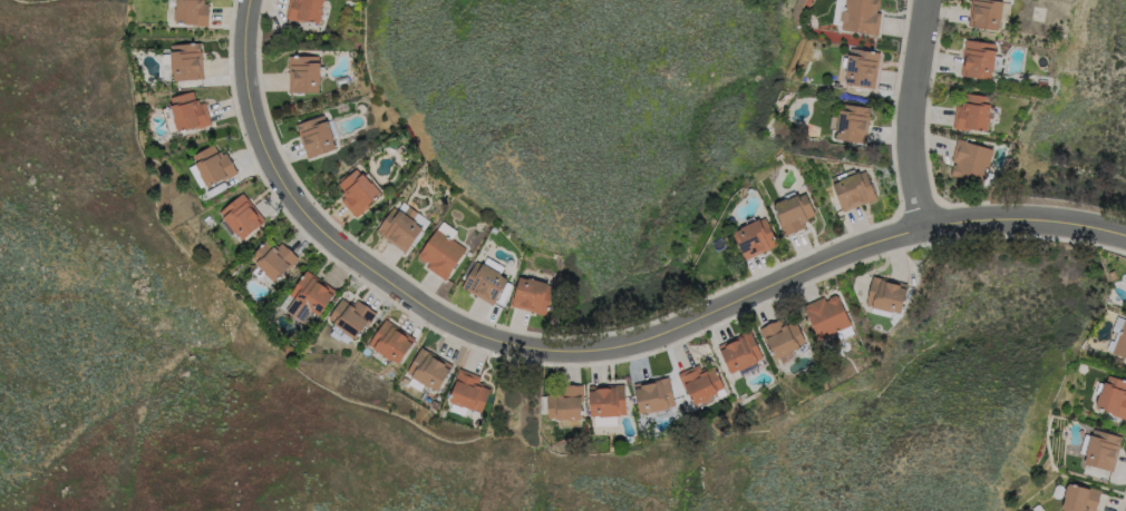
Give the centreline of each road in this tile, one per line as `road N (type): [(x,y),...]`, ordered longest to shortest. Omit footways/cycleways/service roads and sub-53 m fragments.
road 1 (residential): [(1125,240),(1095,228),(922,227),(790,278),(674,336),(605,350),(518,343),(418,309),(324,234),(273,171),(242,78),(256,0)]
road 2 (residential): [(922,227),(913,143),(935,0)]

